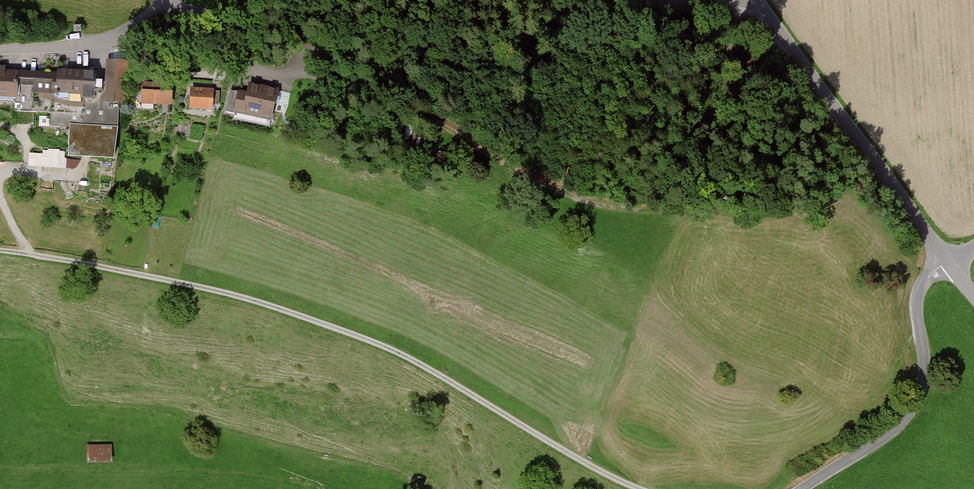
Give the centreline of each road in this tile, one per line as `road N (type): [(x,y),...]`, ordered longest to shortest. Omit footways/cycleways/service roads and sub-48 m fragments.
road 1 (track): [(638,488),(374,341),(241,296),(0,254)]
road 2 (track): [(187,73),(346,80),(577,197)]
road 3 (unclassified): [(756,0),(946,262)]
road 4 (unclassified): [(0,49),(69,47),(300,0)]
road 5 (residential): [(805,488),(902,426),(916,404),(925,379),(917,304),(923,283),(946,262)]
road 6 (track): [(118,39),(165,1),(231,16)]

